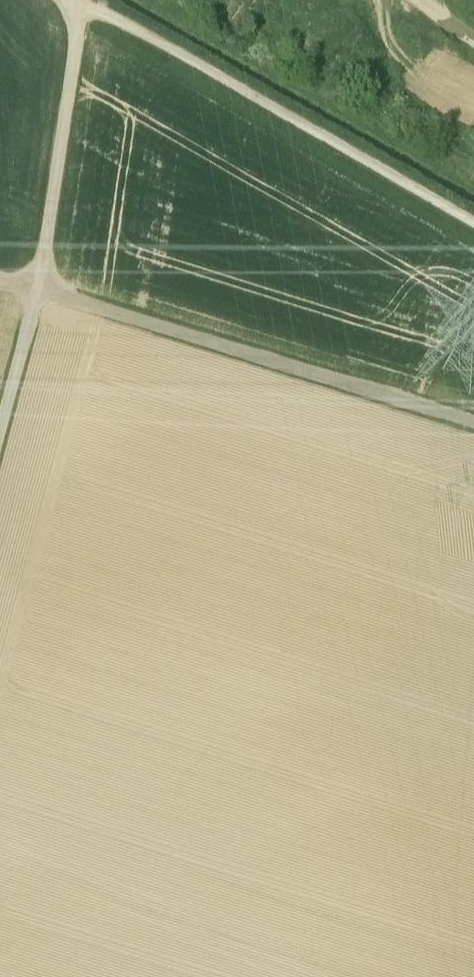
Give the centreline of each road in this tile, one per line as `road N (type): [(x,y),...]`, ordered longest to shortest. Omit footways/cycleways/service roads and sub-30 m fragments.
road 1 (track): [(473,426),(0,285)]
road 2 (track): [(69,0),(129,25),(473,224)]
road 3 (track): [(0,428),(38,293),(76,0)]

